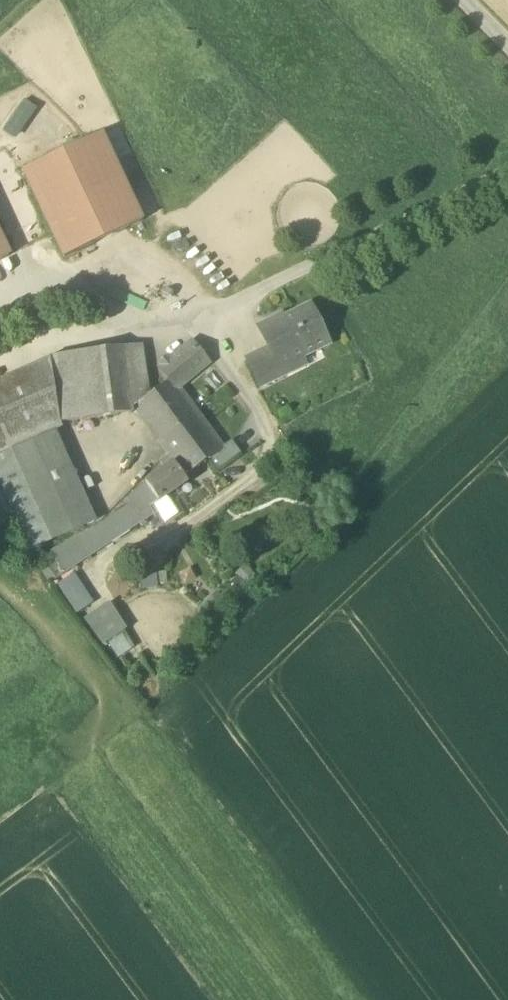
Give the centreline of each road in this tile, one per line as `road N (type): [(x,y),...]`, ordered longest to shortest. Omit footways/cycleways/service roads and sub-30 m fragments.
road 1 (unclassified): [(507,174),(184,331)]

